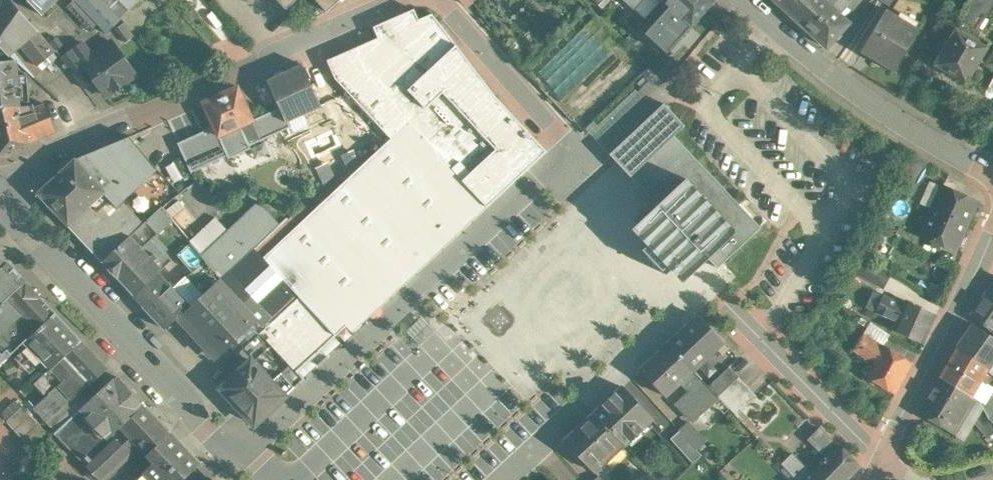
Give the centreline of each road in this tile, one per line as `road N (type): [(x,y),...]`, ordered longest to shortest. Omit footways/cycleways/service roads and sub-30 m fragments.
road 1 (tertiary): [(0,208),(276,479)]
road 2 (residential): [(749,0),(862,98),(992,178)]
road 3 (residential): [(400,0),(185,95)]
road 4 (residential): [(892,446),(979,287),(992,244)]
road 5 (residential): [(185,95),(30,168),(0,195)]
road 6 (residential): [(441,0),(525,98)]
road 7 (residential): [(525,98),(578,156),(549,187)]

